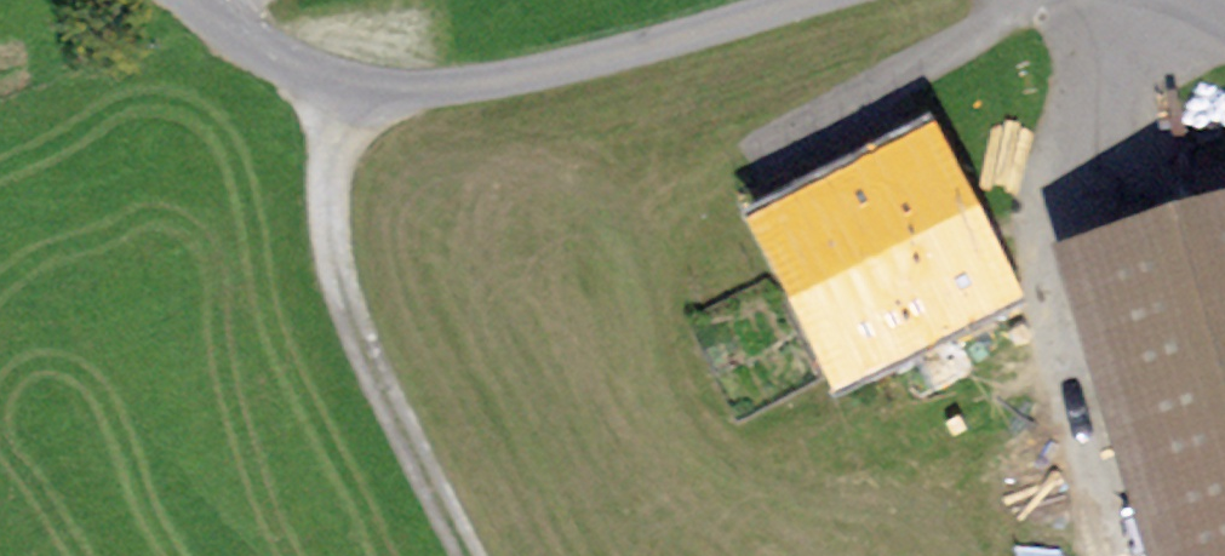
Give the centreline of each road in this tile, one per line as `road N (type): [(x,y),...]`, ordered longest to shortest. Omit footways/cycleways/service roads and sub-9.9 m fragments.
road 1 (unclassified): [(838,0),(490,91),(354,94),(241,43),(186,0)]
road 2 (track): [(354,94),(323,207),(343,302),(464,555)]

